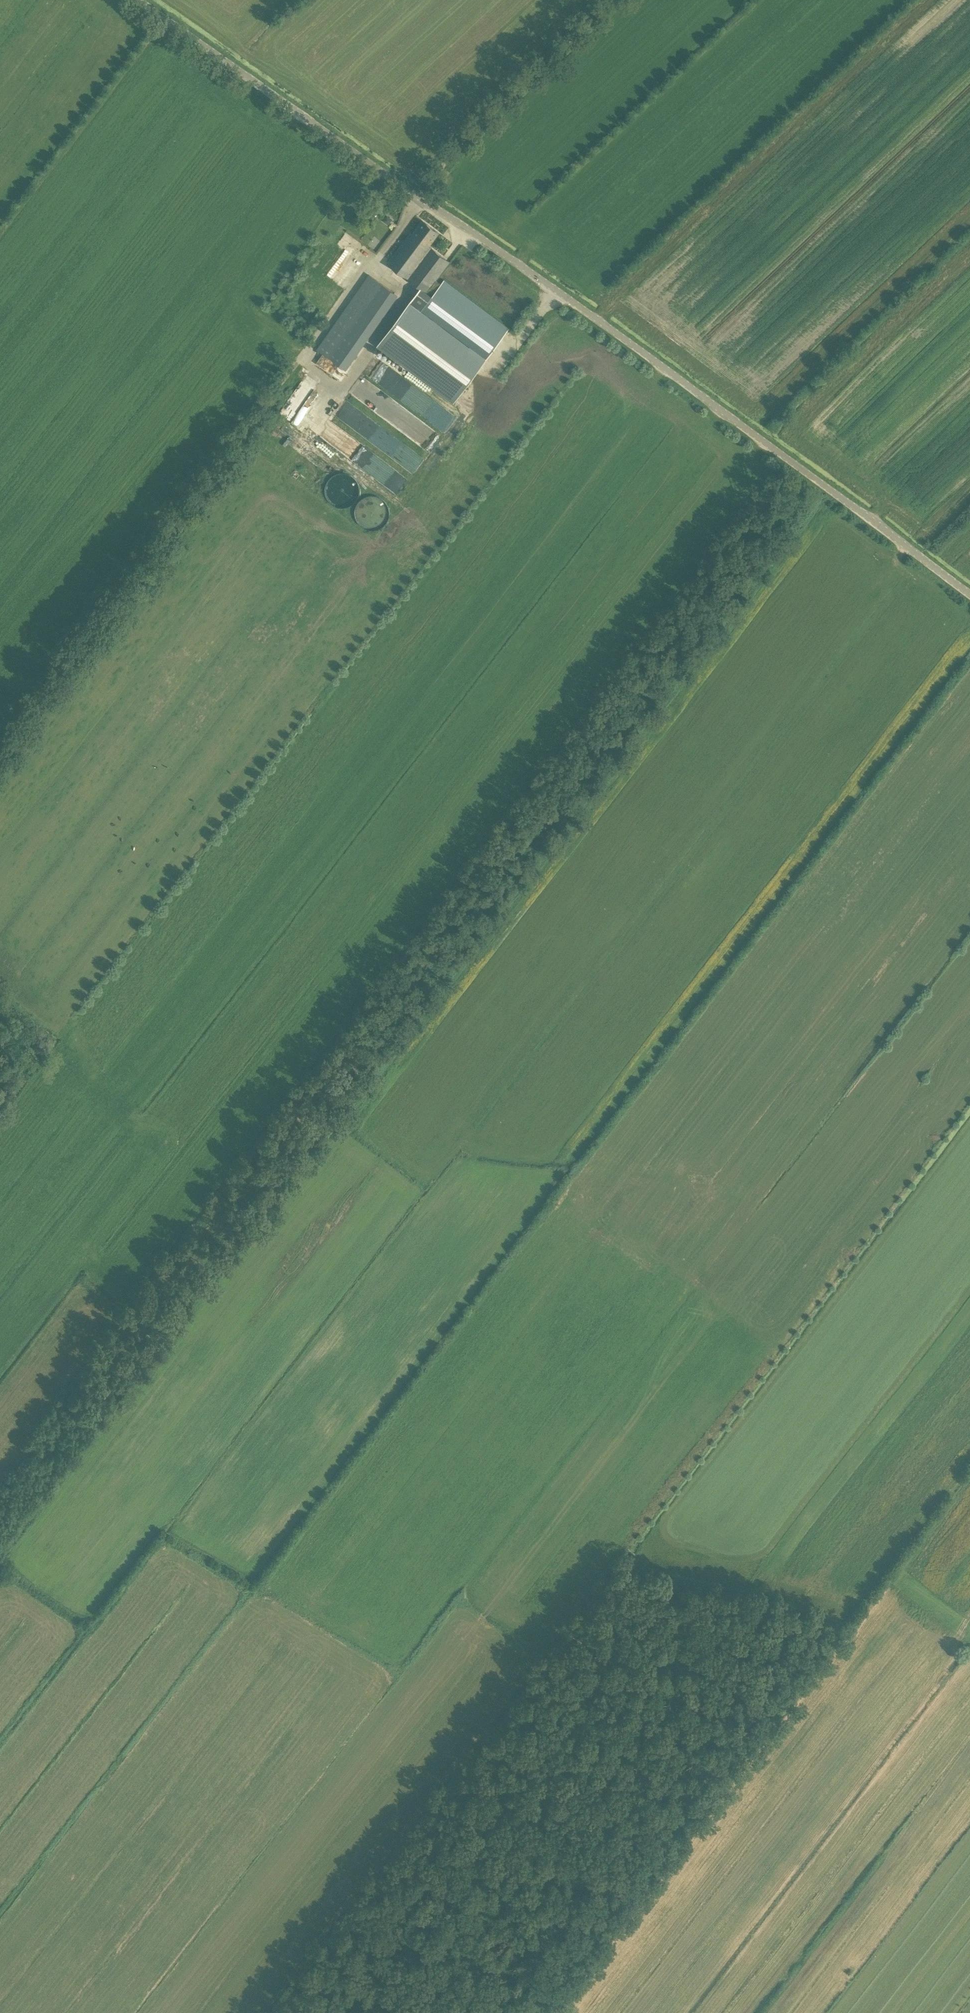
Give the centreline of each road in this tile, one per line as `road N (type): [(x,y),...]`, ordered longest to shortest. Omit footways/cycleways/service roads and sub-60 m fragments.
road 1 (unclassified): [(969,593),(483,236),(143,0)]
road 2 (track): [(0,748),(303,351)]
road 3 (track): [(604,0),(446,150),(415,193)]

